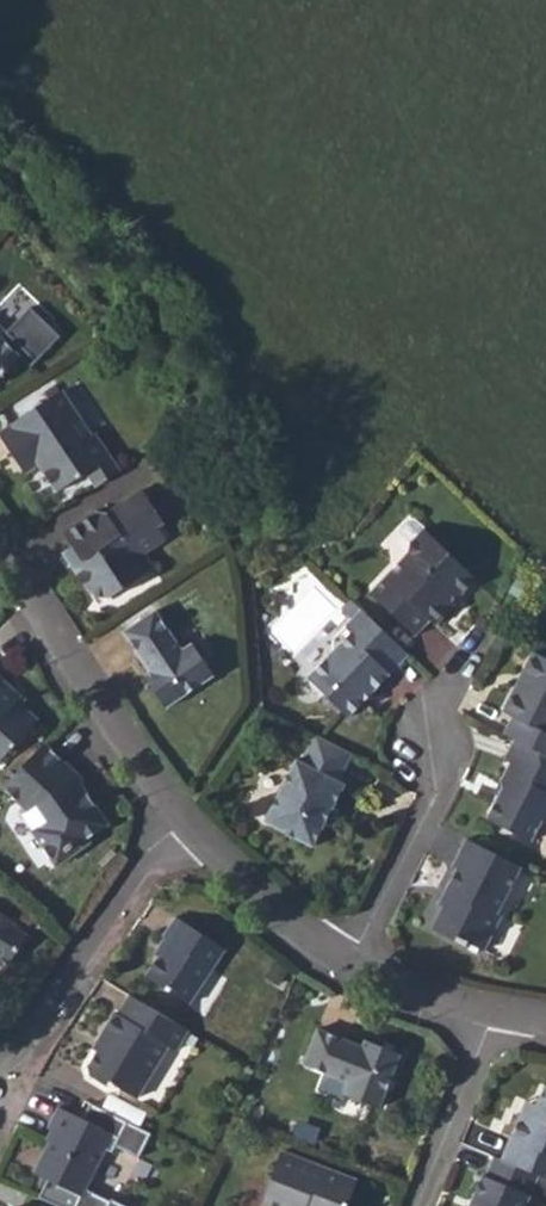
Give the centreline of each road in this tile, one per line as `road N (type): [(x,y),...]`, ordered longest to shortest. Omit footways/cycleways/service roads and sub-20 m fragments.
road 1 (residential): [(0,552),(183,825)]
road 2 (residential): [(351,962),(437,796),(441,675)]
road 3 (residential): [(183,825),(130,866),(0,1061)]
road 4 (residential): [(183,825),(283,919),(351,962)]
road 5 (residential): [(494,1011),(414,1205)]
road 6 (residential): [(351,962),(422,994),(494,1011)]

